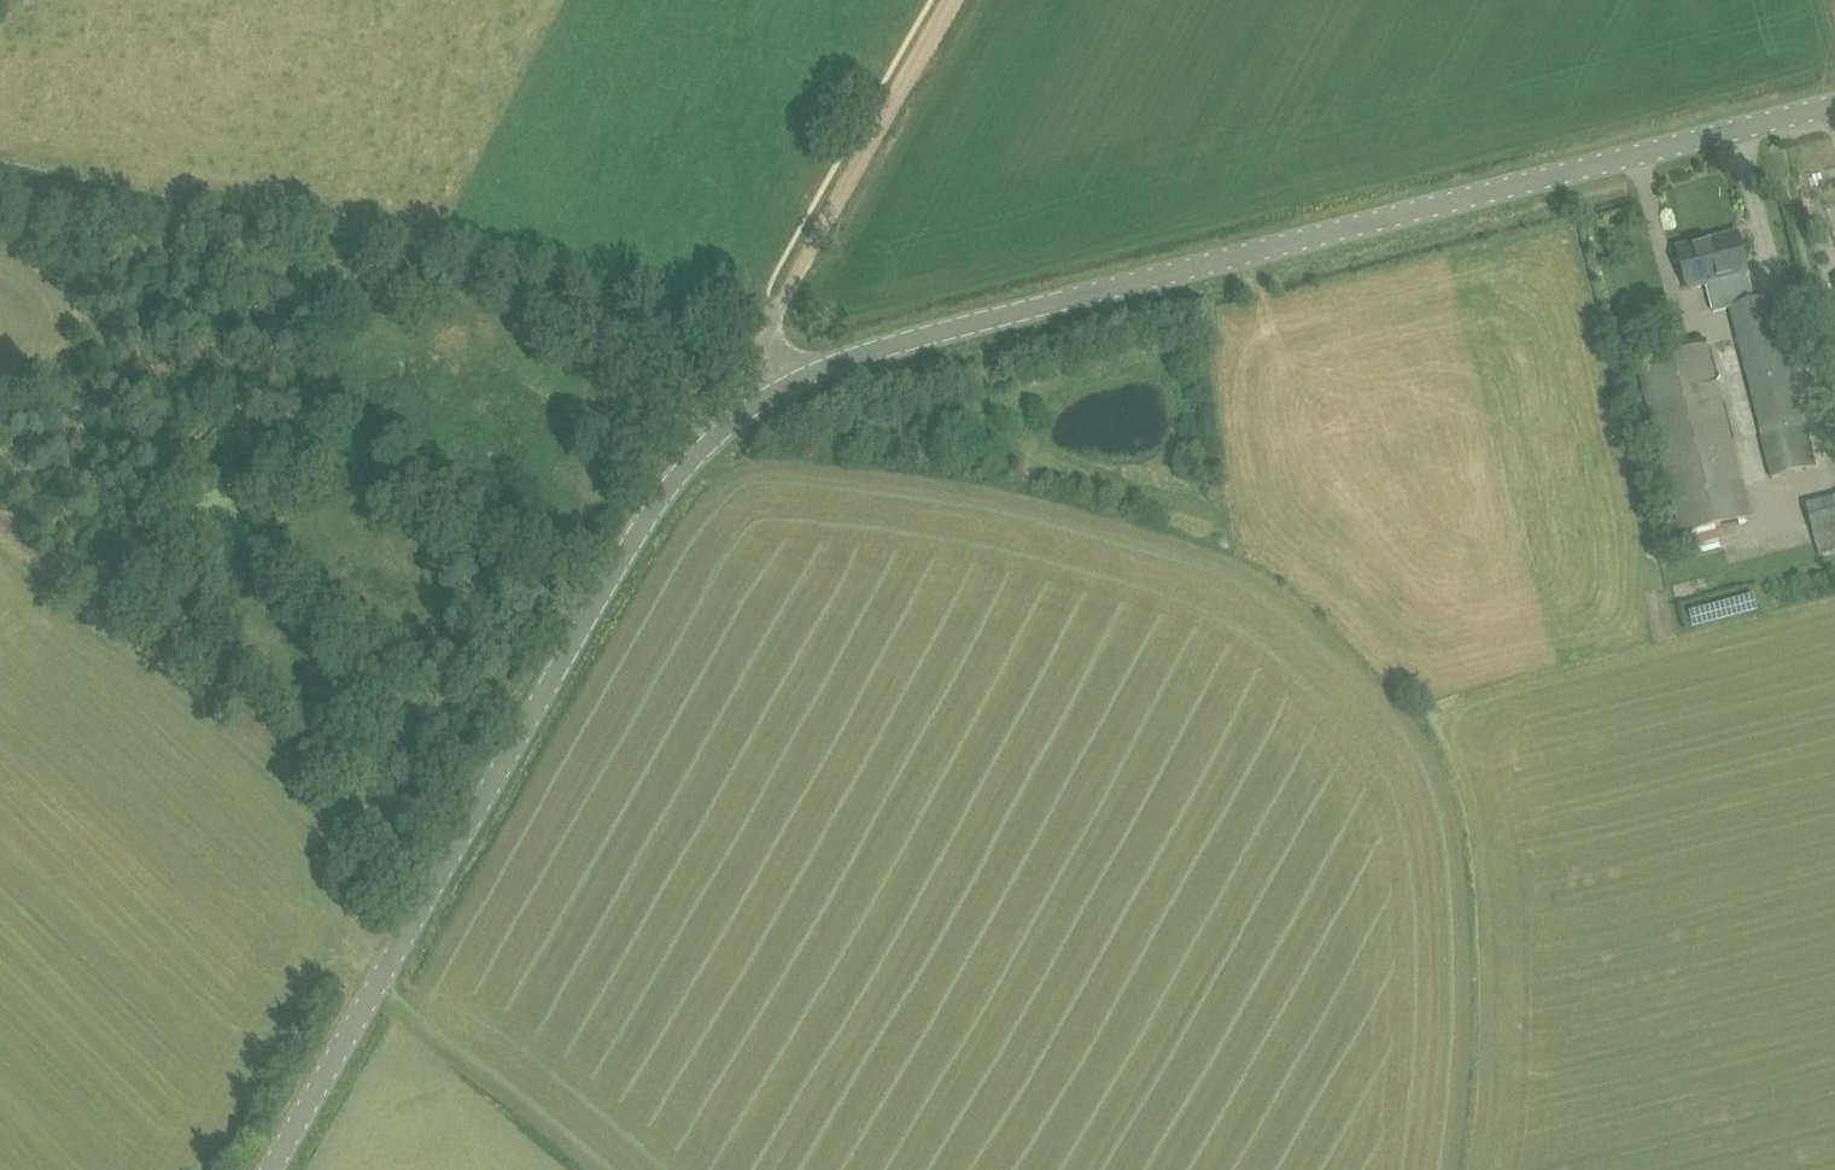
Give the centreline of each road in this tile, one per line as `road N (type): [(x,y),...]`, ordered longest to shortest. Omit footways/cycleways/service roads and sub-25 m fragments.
road 1 (tertiary): [(769,390),(832,364),(1834,109)]
road 2 (tertiary): [(271,1169),(671,478),(769,390)]
road 3 (track): [(950,0),(772,315)]

